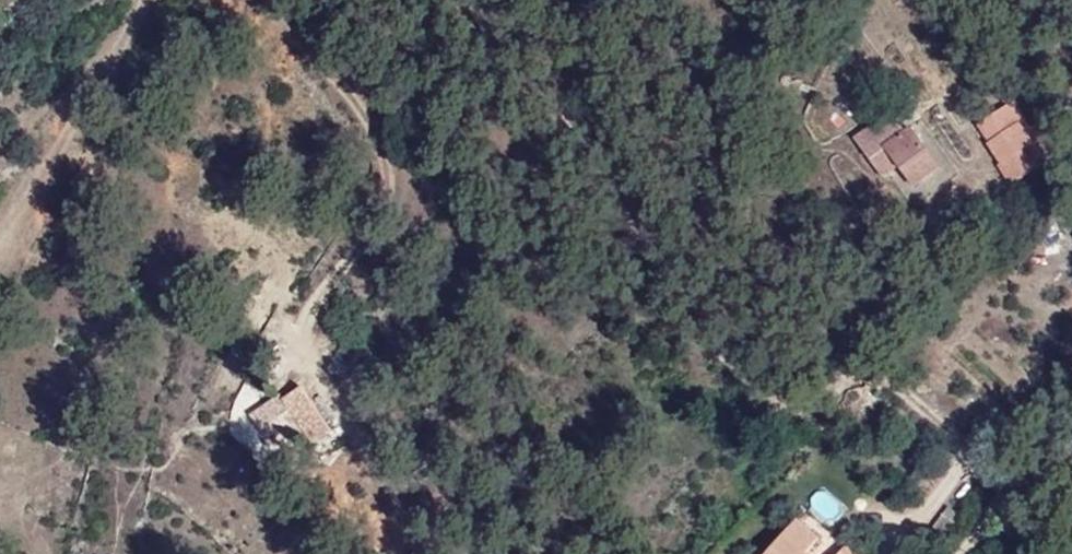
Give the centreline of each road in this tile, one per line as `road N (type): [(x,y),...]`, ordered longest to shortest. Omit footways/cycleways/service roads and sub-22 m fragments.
road 1 (unclassified): [(959,553),(1071,433)]

